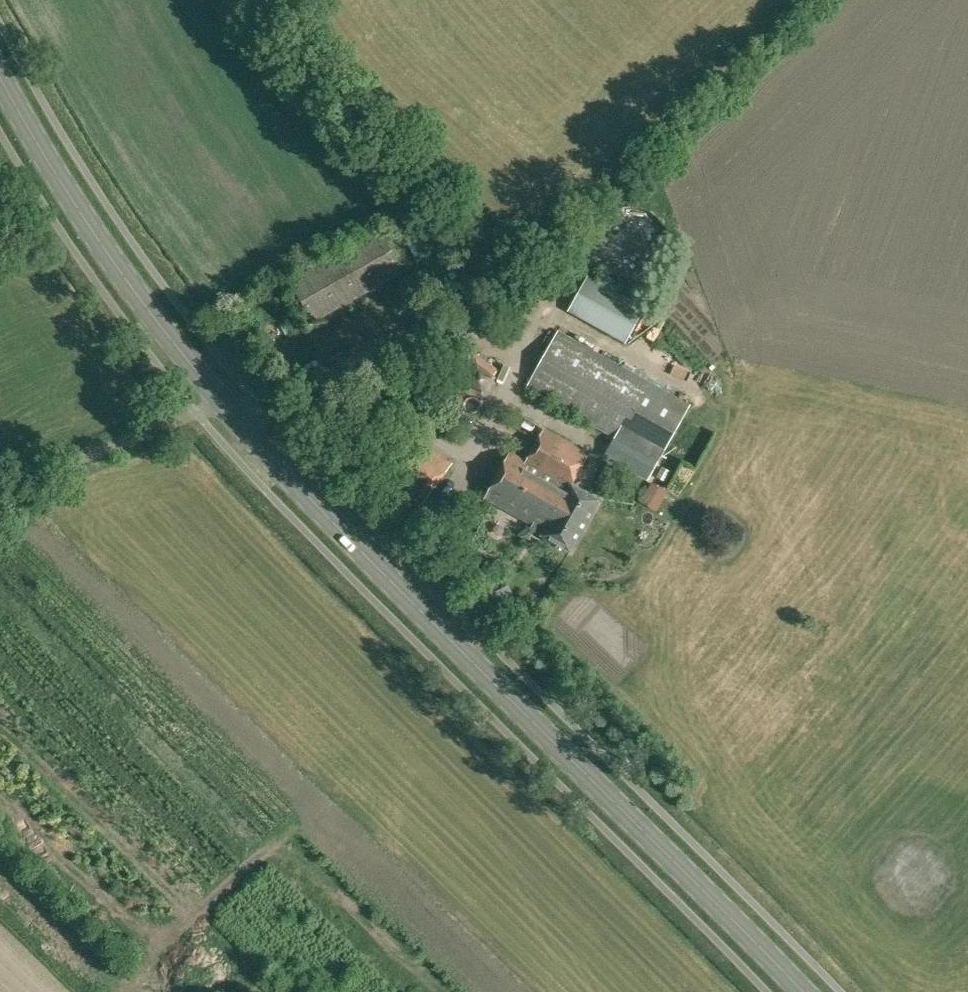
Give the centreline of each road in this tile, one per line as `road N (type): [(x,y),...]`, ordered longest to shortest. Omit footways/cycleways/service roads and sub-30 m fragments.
road 1 (secondary): [(796,991),(227,411)]
road 2 (secondary): [(227,411),(66,195),(0,75)]
road 3 (residential): [(0,505),(50,468),(227,411)]

